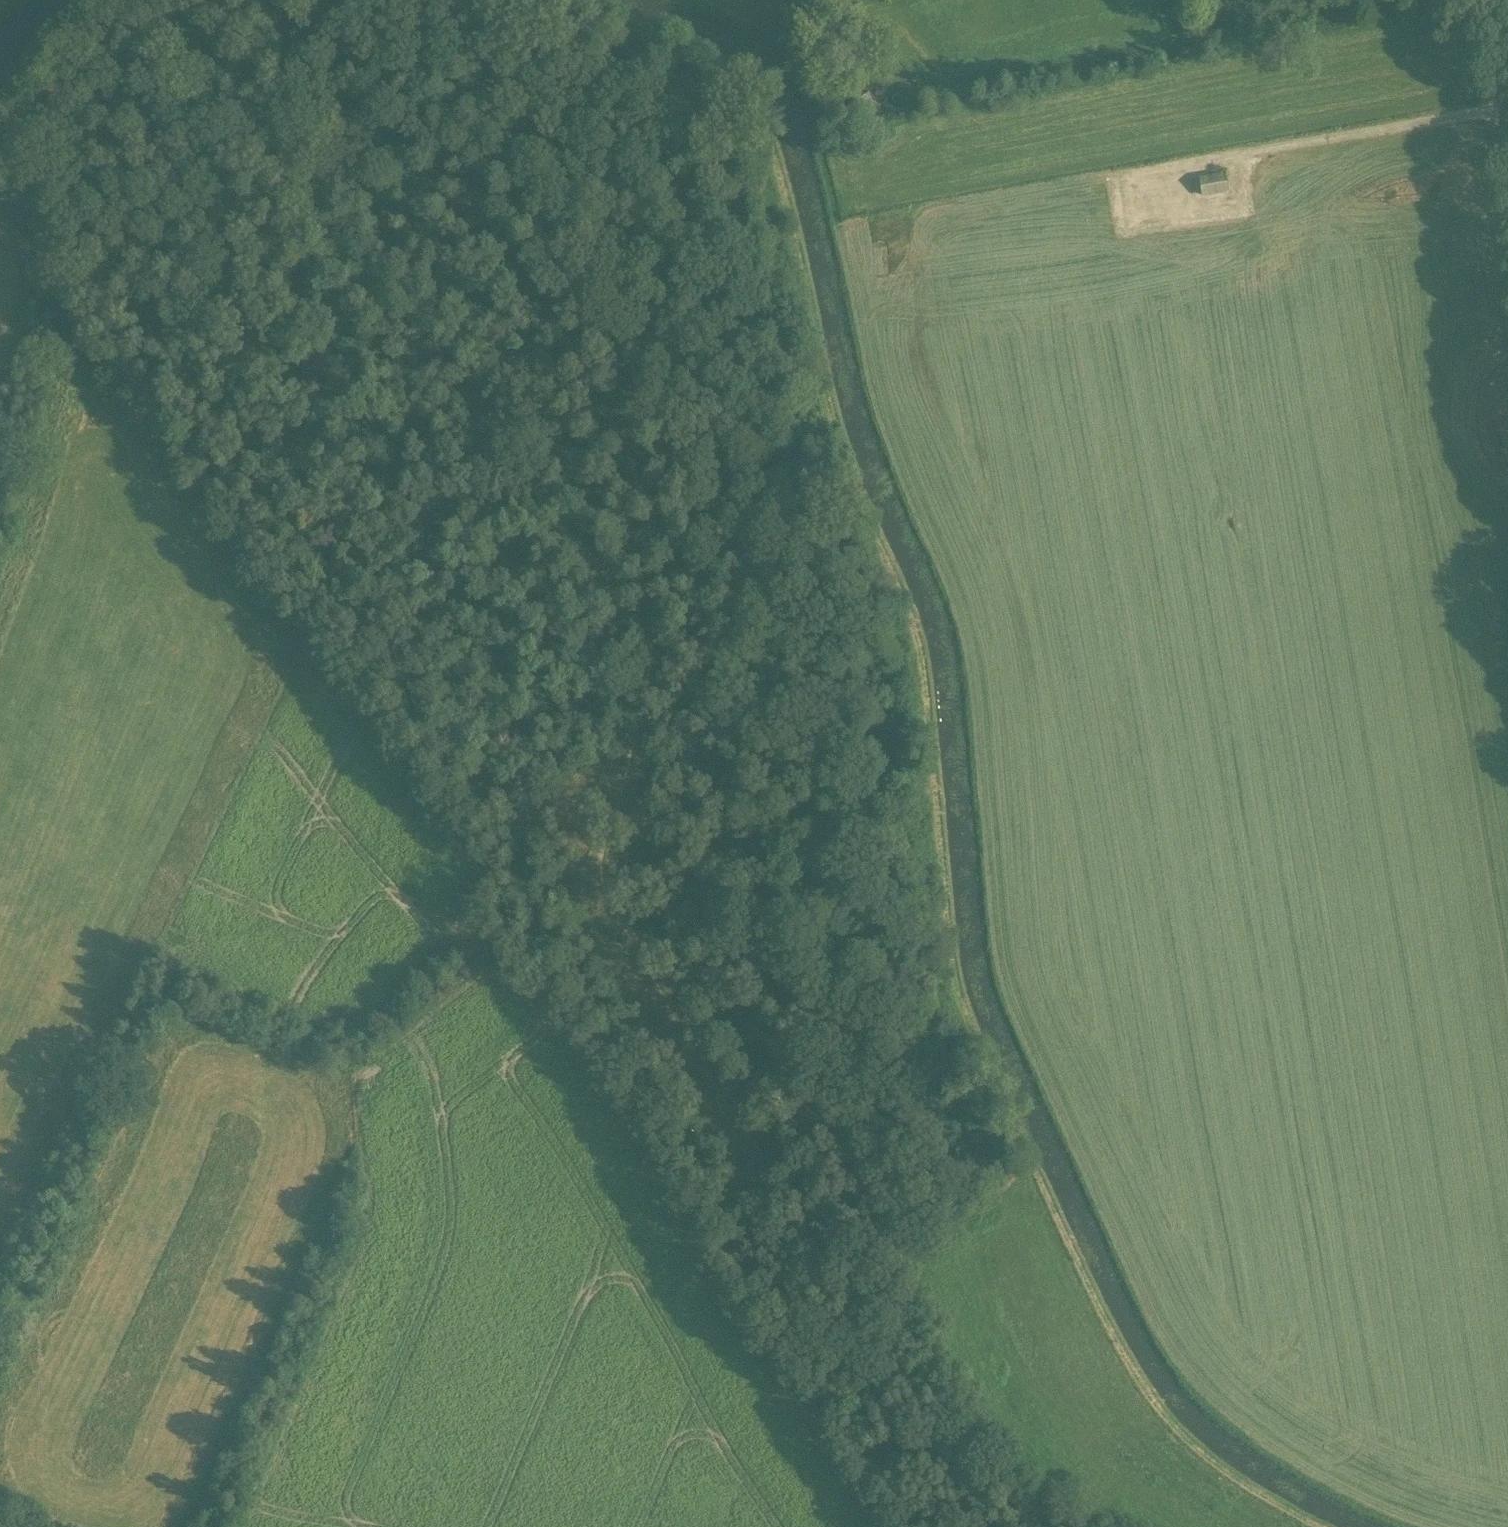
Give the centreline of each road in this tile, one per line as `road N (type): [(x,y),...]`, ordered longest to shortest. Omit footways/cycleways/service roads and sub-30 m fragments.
road 1 (tertiary): [(1507,126),(1488,0)]

